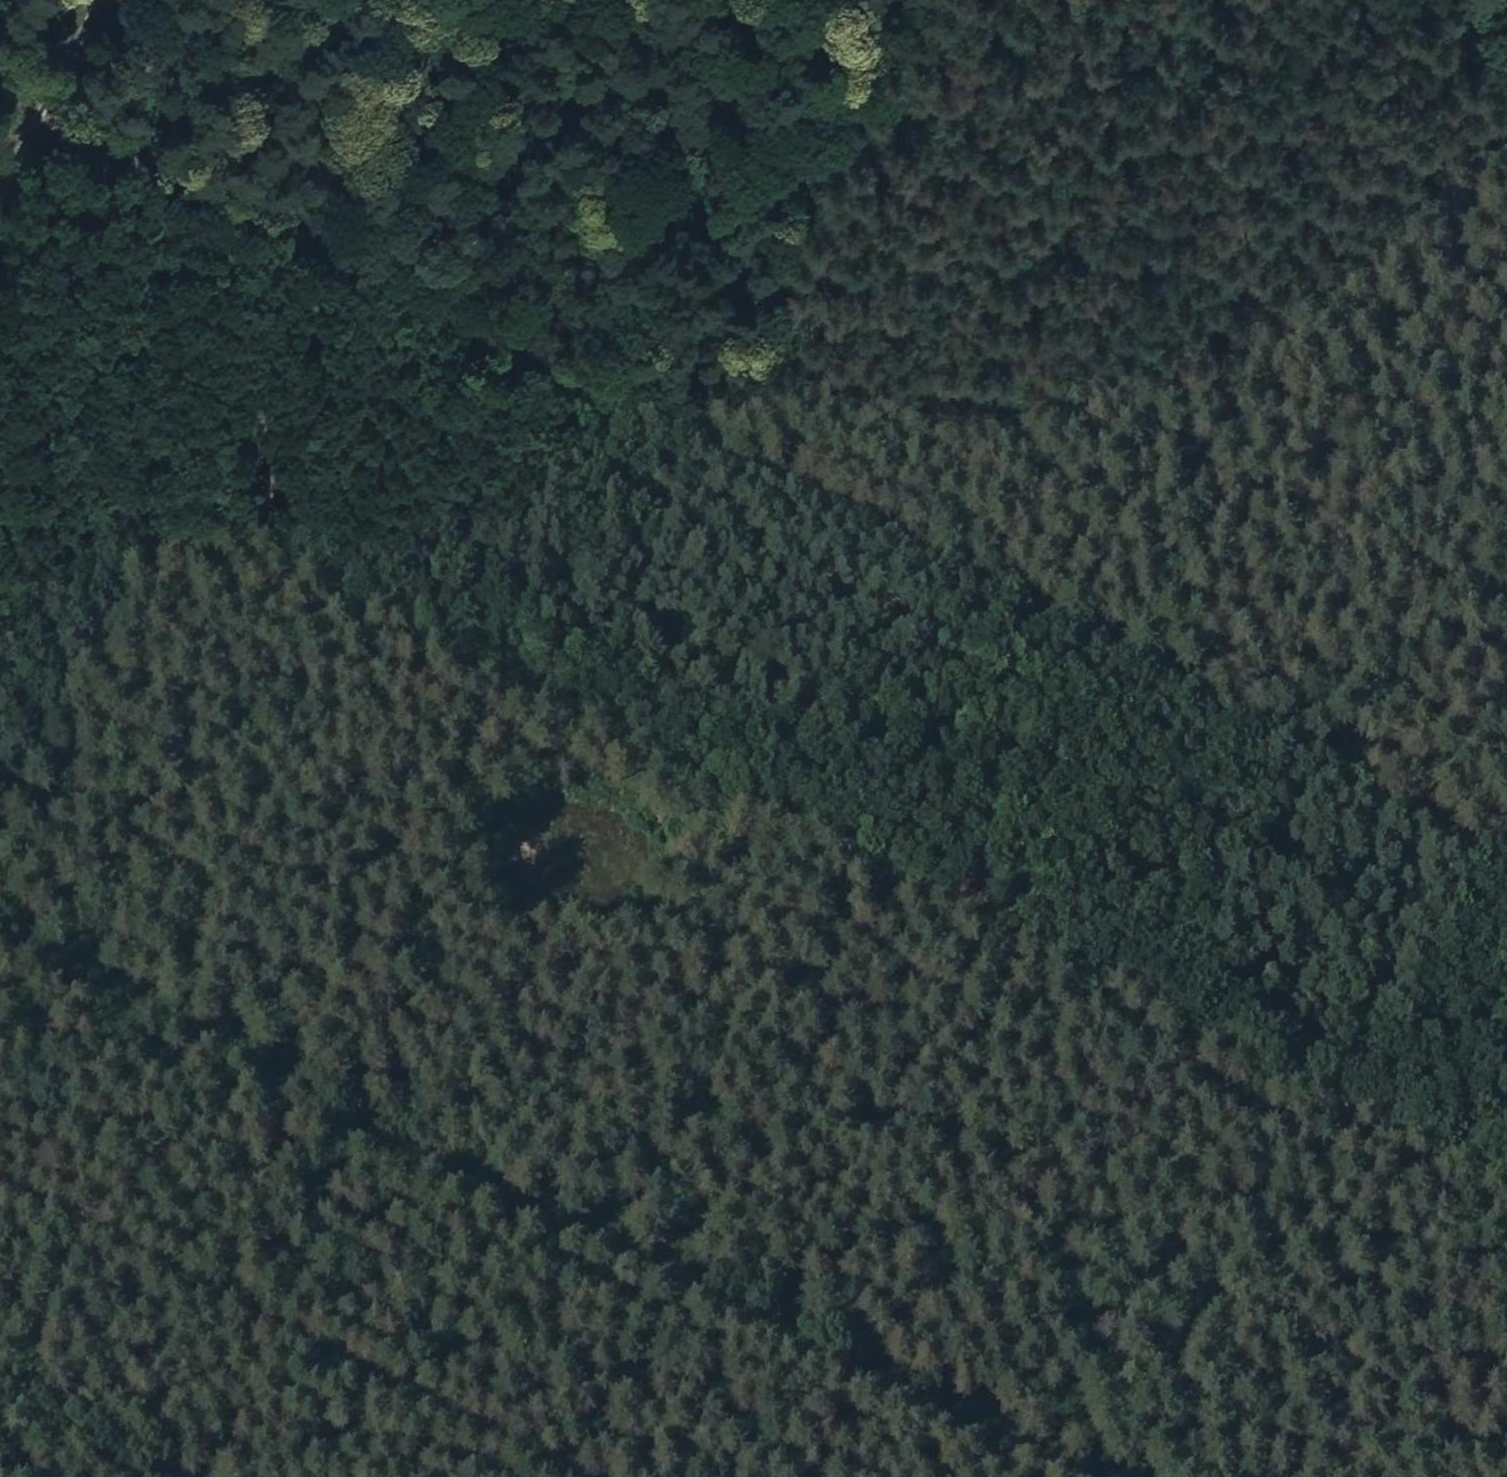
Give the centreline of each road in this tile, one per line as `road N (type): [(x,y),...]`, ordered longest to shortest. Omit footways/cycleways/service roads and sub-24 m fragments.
road 1 (track): [(1506,834),(50,88)]
road 2 (track): [(0,182),(96,0)]

